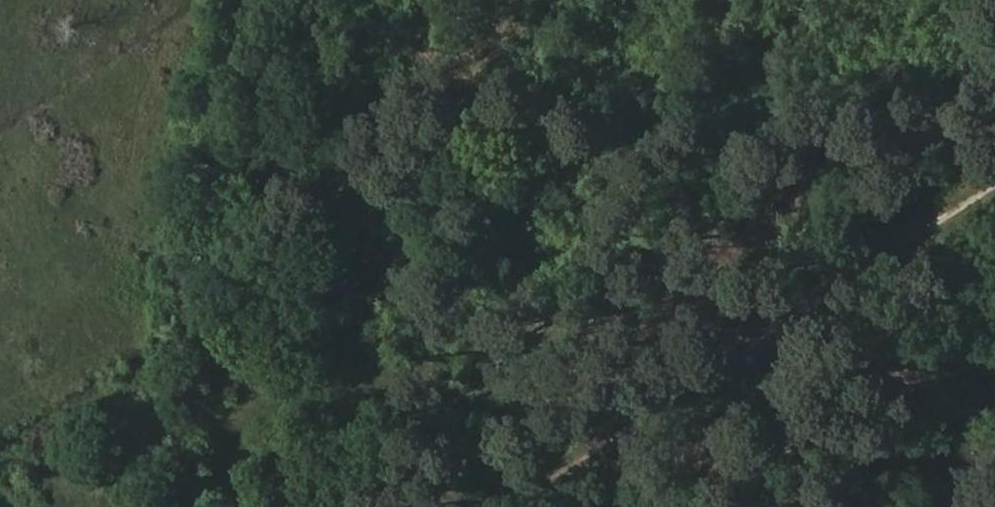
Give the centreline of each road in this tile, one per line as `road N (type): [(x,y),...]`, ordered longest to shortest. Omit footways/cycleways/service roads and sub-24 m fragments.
road 1 (track): [(504,506),(994,186)]

